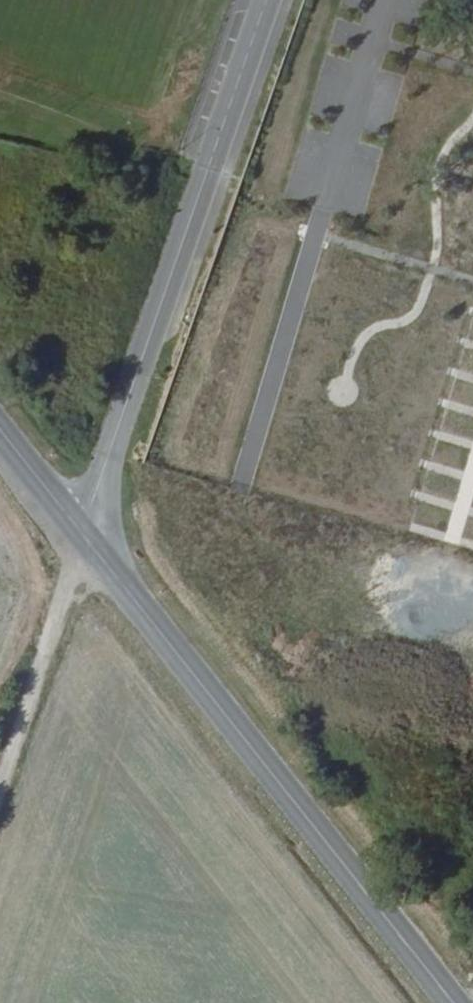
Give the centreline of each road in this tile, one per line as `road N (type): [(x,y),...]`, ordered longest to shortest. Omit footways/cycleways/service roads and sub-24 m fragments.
road 1 (secondary): [(453,1002),(82,536)]
road 2 (tertiary): [(82,536),(271,0)]
road 3 (track): [(0,798),(82,536)]
road 4 (secondary): [(82,536),(0,432)]

